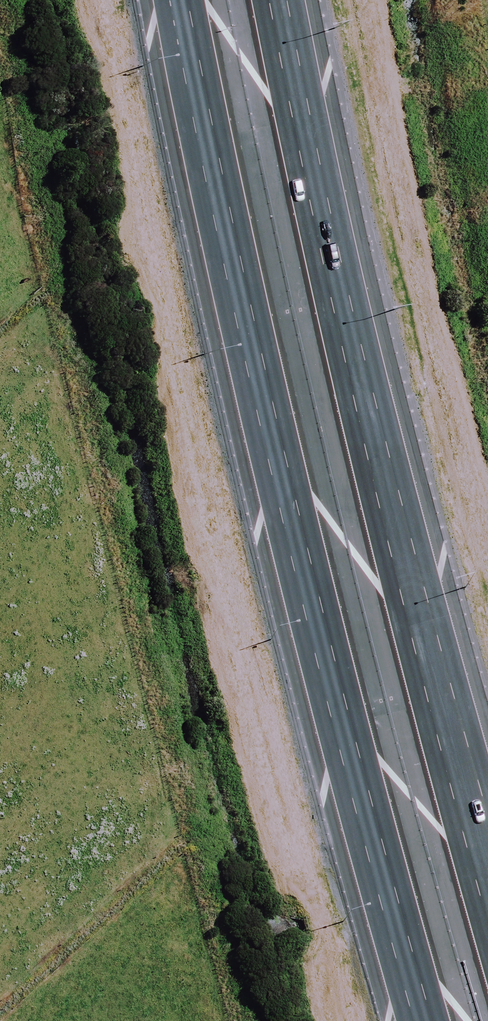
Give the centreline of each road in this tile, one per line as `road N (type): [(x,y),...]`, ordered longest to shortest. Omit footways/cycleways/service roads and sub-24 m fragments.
road 1 (motorway): [(434,1020),(267,376),(189,0)]
road 2 (motorway): [(271,0),(380,505),(487,896)]

